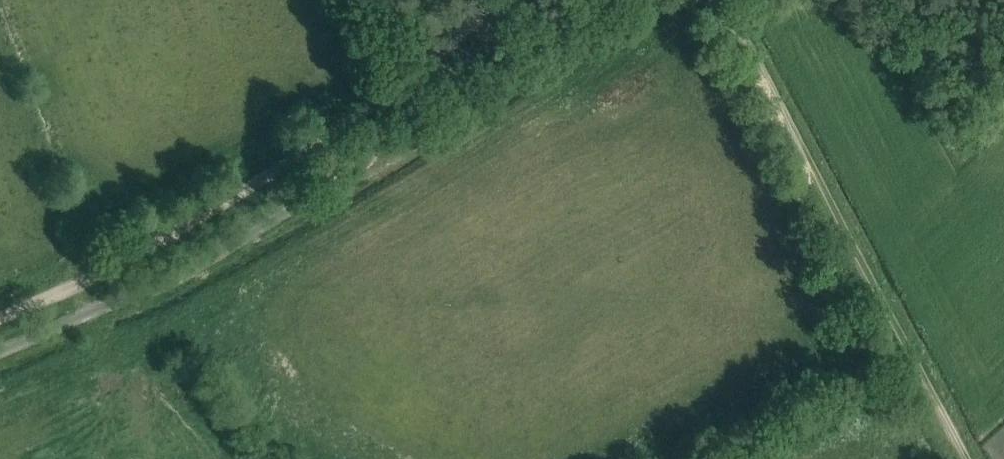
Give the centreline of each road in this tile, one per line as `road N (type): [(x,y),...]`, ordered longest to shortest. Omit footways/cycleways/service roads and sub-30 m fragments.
road 1 (track): [(0,316),(158,241),(252,185),(511,0)]
road 2 (track): [(966,458),(721,0)]

